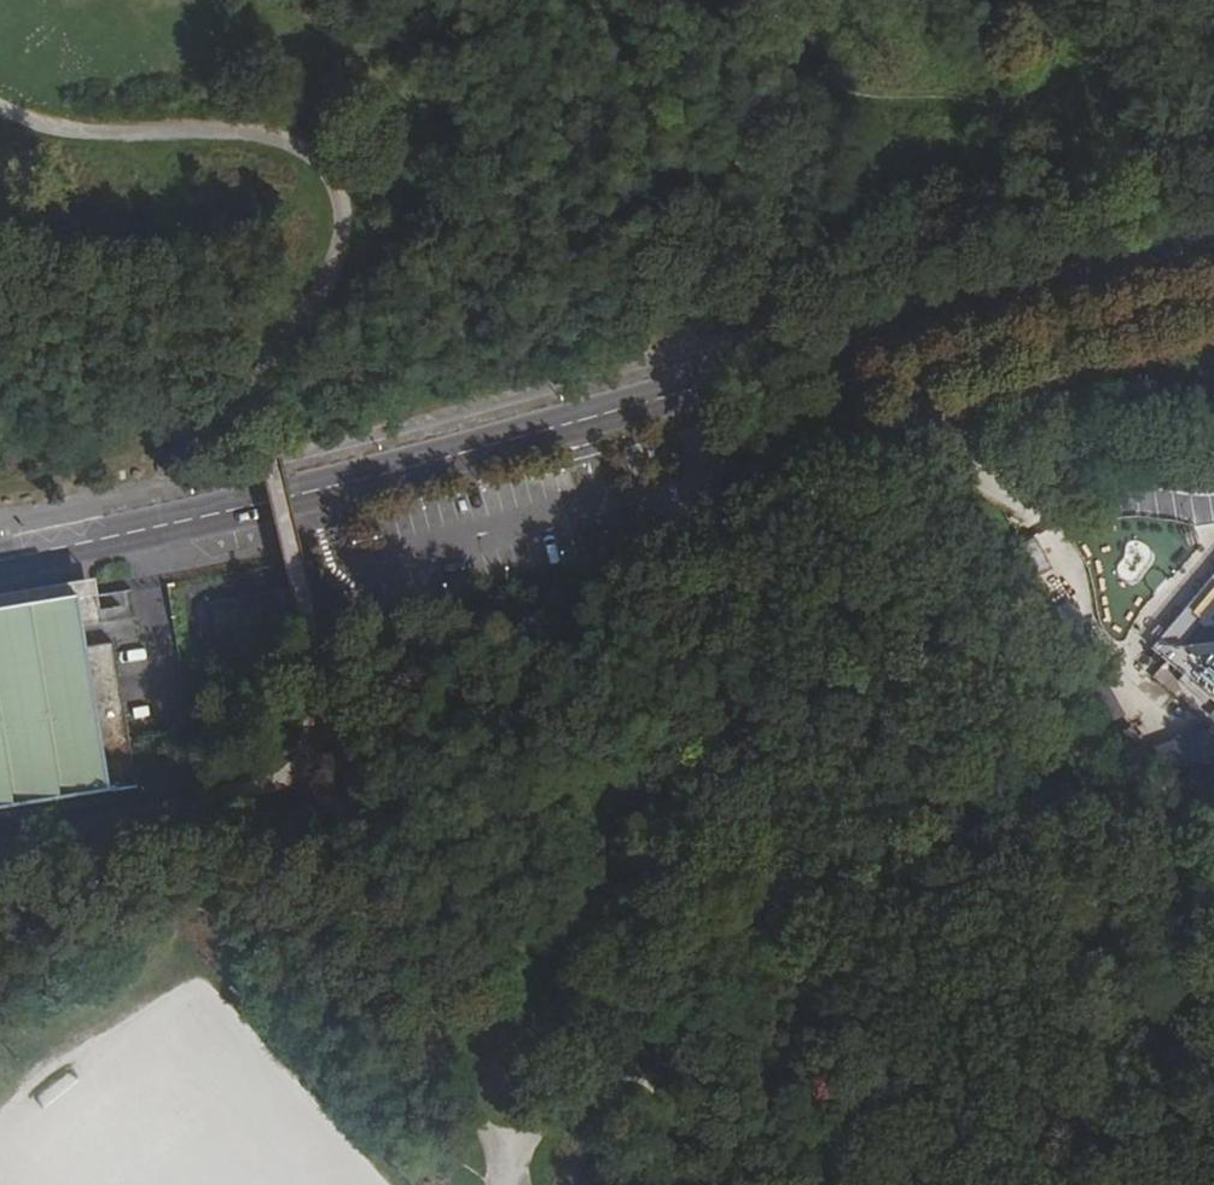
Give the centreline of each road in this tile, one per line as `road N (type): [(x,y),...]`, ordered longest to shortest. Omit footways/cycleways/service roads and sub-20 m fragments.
road 1 (tertiary): [(0,559),(318,489),(1213,247)]

